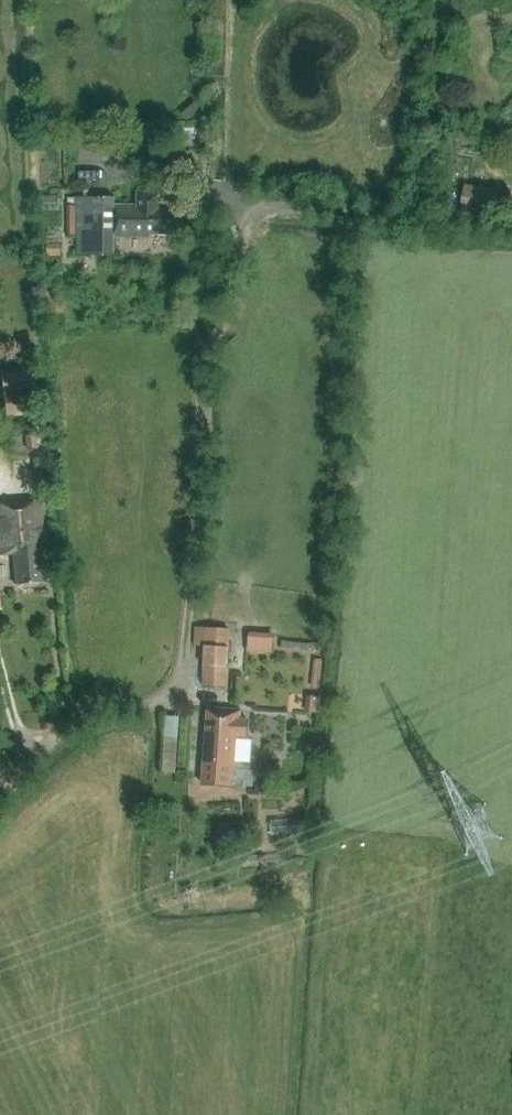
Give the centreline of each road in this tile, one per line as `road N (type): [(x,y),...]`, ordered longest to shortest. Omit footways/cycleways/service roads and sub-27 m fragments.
road 1 (track): [(182,693),(211,363),(231,320),(244,220),(265,197),(511,226)]

